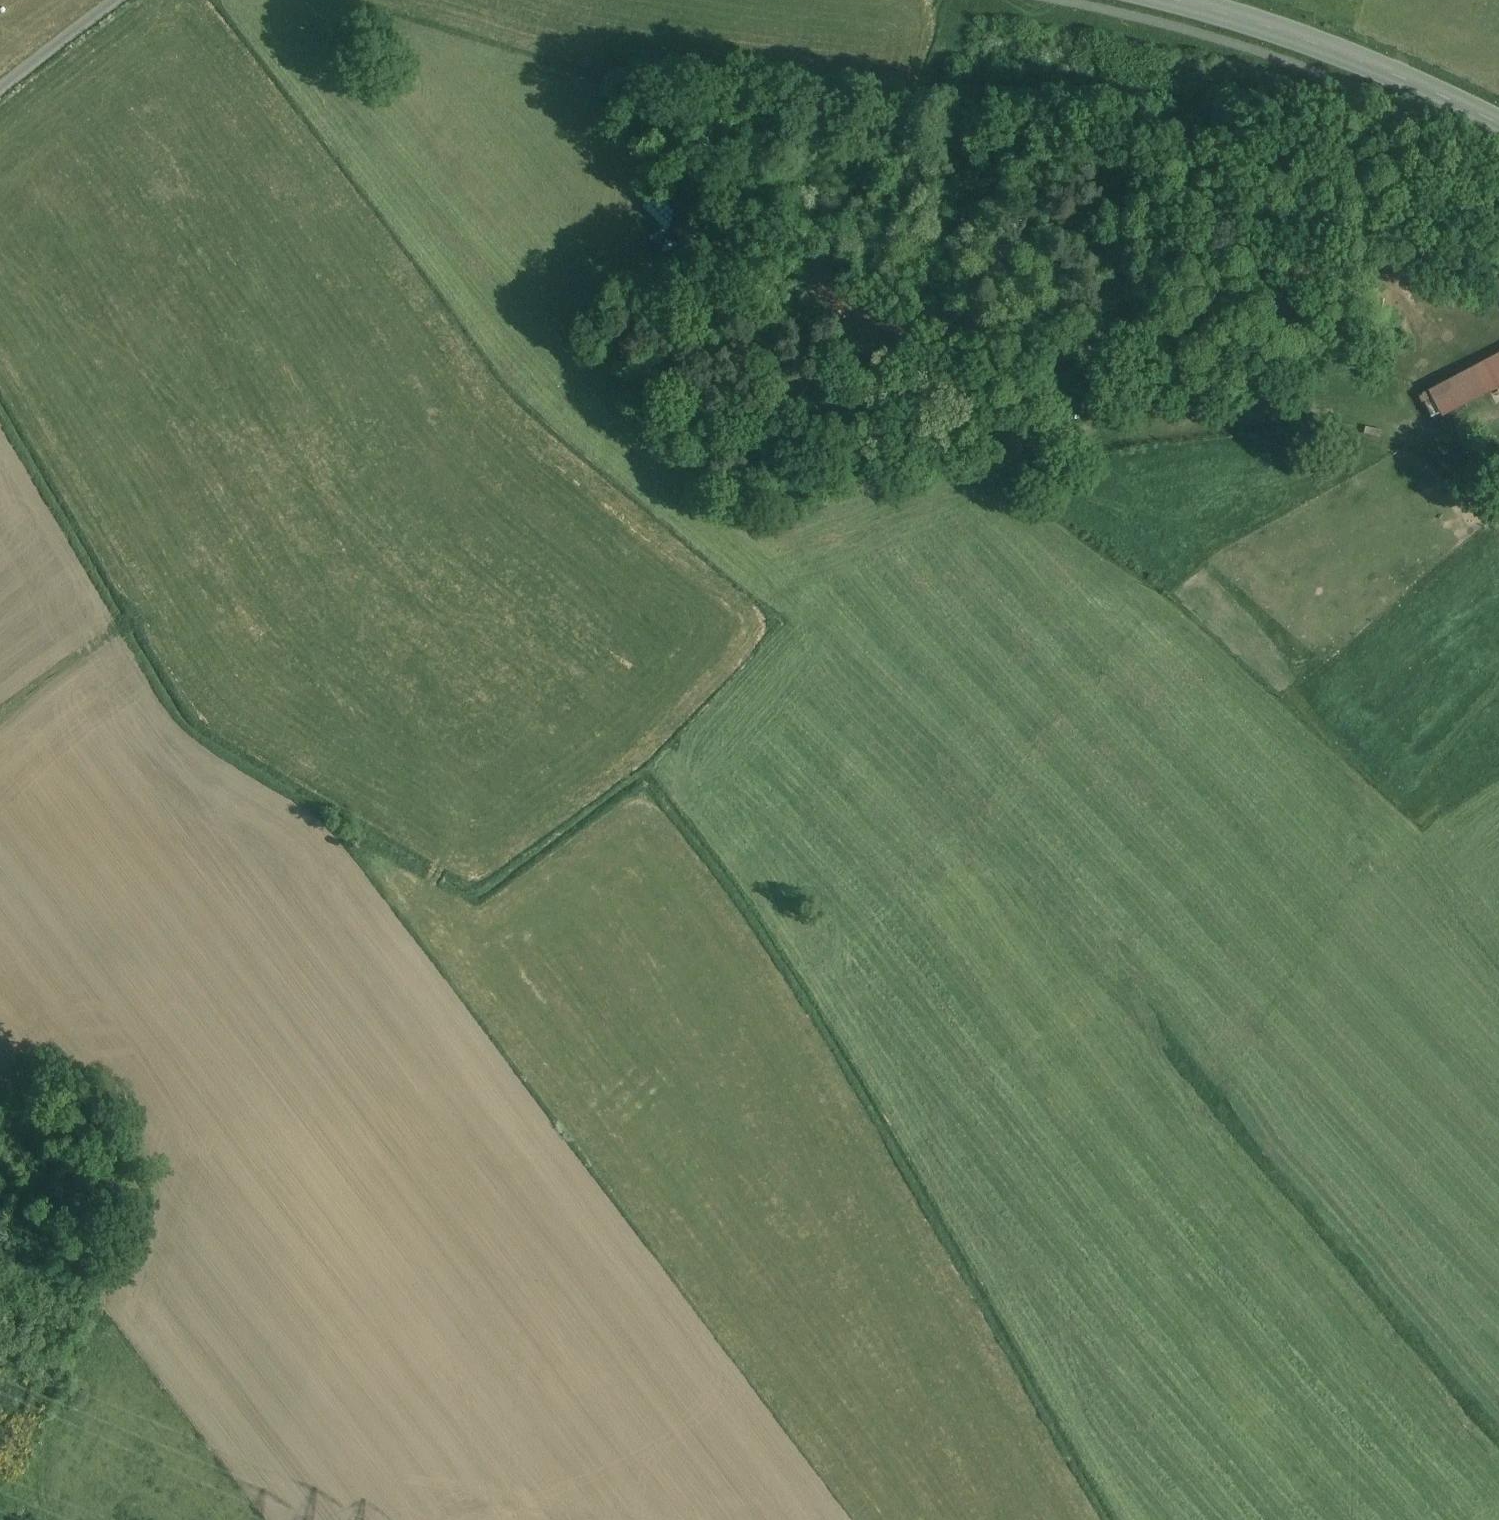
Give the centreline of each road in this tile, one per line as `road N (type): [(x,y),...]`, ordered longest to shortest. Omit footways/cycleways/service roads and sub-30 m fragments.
road 1 (tertiary): [(1498,123),(1374,64),(1181,0)]
road 2 (unclassified): [(0,87),(116,0)]

